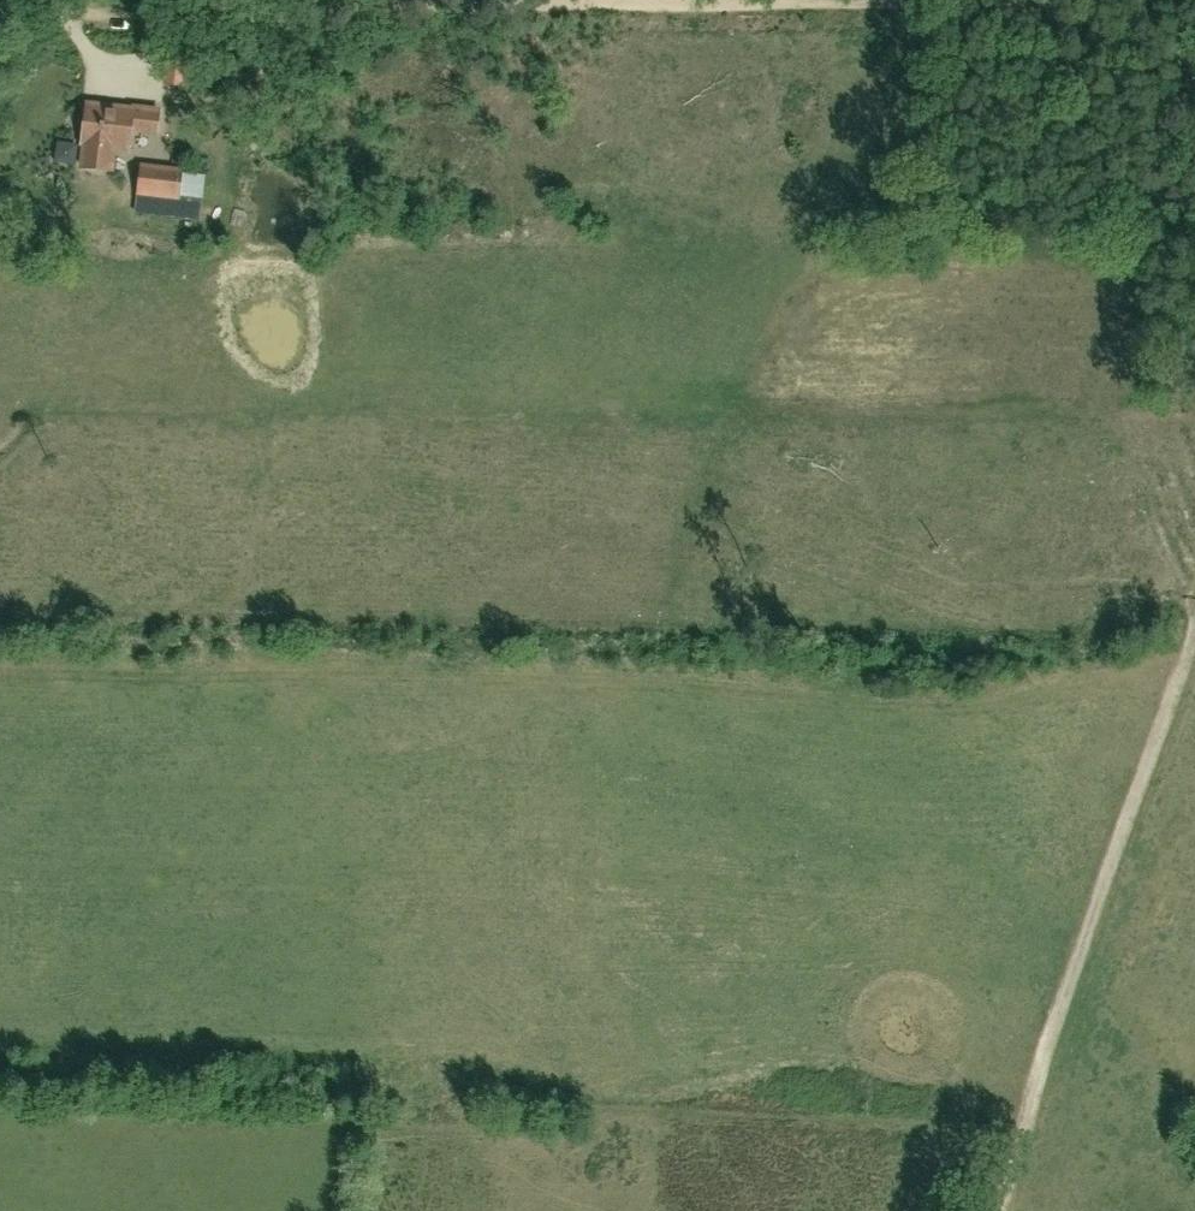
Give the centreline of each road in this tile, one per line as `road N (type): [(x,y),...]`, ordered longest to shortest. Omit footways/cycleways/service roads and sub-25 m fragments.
road 1 (track): [(10,0),(70,11),(275,16),(1130,0)]
road 2 (track): [(1194,632),(993,1210)]

